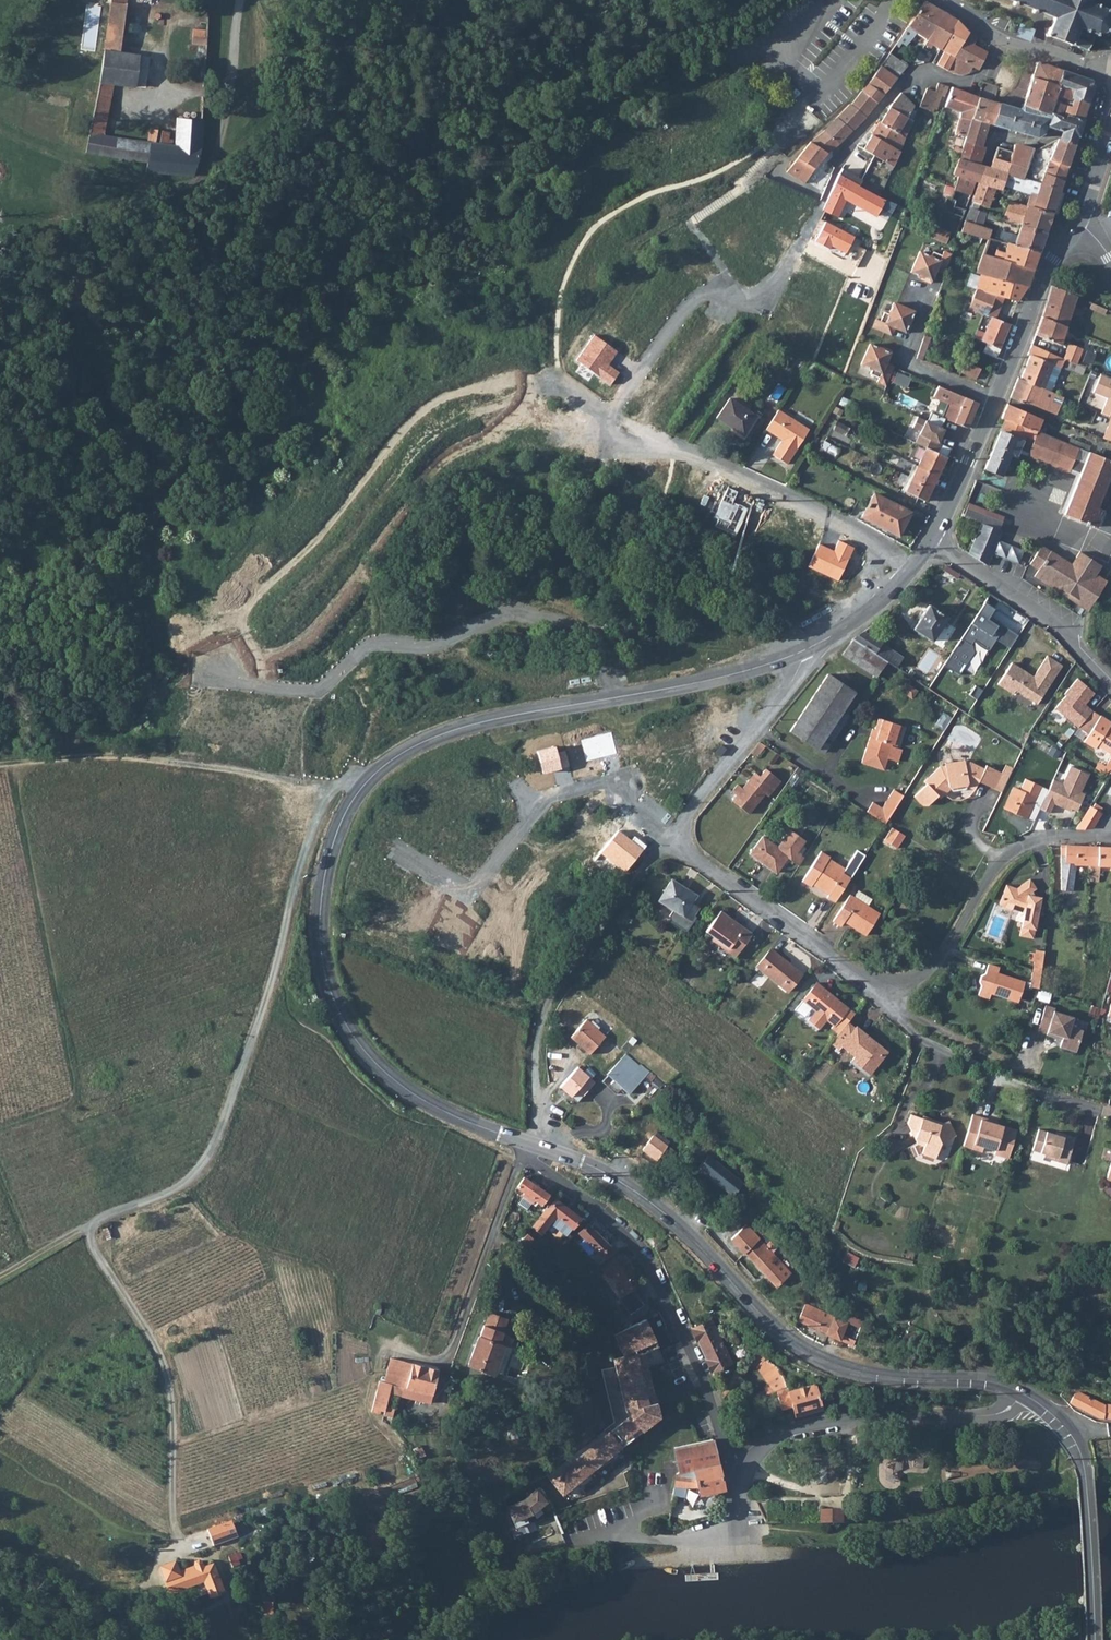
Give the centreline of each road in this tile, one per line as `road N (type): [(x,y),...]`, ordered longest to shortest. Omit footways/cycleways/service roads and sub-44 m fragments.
road 1 (residential): [(910,569),(847,526),(745,477),(695,457),(607,449),(611,411),(691,302),(717,285),(766,306),(818,211)]
road 2 (tertiary): [(527,1144),(597,1169),(651,1202),(774,1327),(820,1357),(872,1374),(983,1380),(1022,1393)]
road 3 (track): [(324,870),(289,921),(205,1159),(180,1187),(0,1276)]
road 4 (track): [(611,411),(561,396),(433,467),(305,637),(257,656),(263,687)]
road 5 (tertiary): [(363,785),(324,870),(320,936),(330,994),(361,1049),(395,1083),(527,1144)]
road 6 (residential): [(803,653),(779,702),(685,819),(683,836),(694,858),(880,984)]
road 7 (tertiary): [(803,653),(663,691),(458,728),(417,743),(363,785)]
road 8 (residential): [(527,1144),(523,1159),(601,1213),(652,1270),(741,1471)]
road 9 (track): [(535,1147),(534,1065),(552,995),(685,819)]
road 10 (residential): [(396,850),(470,893),(546,795),(604,781),(673,835)]
road 11 (track): [(186,1180),(222,1229),(329,1271),(344,1325),(434,1362),(448,1355)]
road 12 (track): [(83,1230),(167,1379),(175,1536)]
road 13 (residential): [(1022,1393),(995,1415),(873,1416),(799,1428),(741,1471)]
road 14 (residential): [(880,984),(922,985),(940,968),(1003,855),(1036,842),(1092,838)]
road 15 (residential): [(909,0),(829,102),(798,88),(776,60),(837,0)]
road 16 (residential): [(1110,1113),(998,1078),(927,1043),(886,1003),(880,984)]
road 17 (tertiary): [(1022,1393),(1055,1417),(1078,1449),(1093,1639)]
road 18 (residential): [(741,1471),(741,1532),(570,1545)]
road 19 (residential): [(932,542),(1059,624),(1110,683)]
road 20 (tertiary): [(1080,223),(1053,262),(994,402)]
road 21 (residential): [(839,160),(905,80),(925,74),(971,86),(982,75)]
road 22 (residential): [(994,402),(906,362),(926,293)]
road 23 (unclassified): [(165,760),(332,782)]
road 24 (track): [(0,766),(105,755),(165,760)]
road 25 (tertiary): [(994,402),(932,542)]
road 26 (unclassified): [(332,782),(289,921)]
road 27 (tertiary): [(910,569),(855,624),(803,653)]

